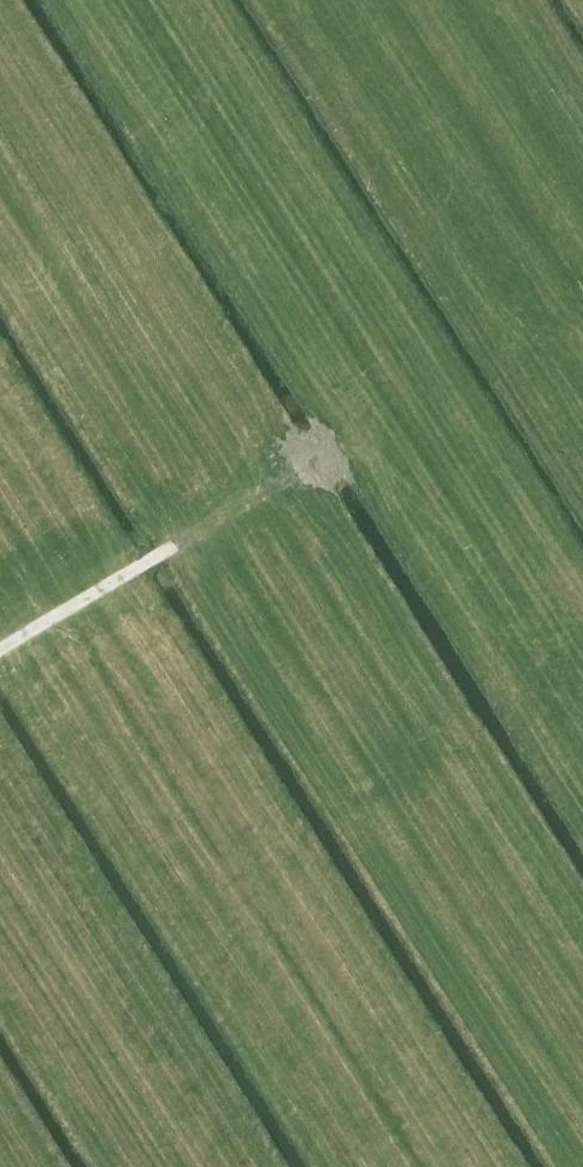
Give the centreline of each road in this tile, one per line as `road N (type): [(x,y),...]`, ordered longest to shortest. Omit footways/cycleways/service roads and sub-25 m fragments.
road 1 (track): [(0,655),(176,552)]

